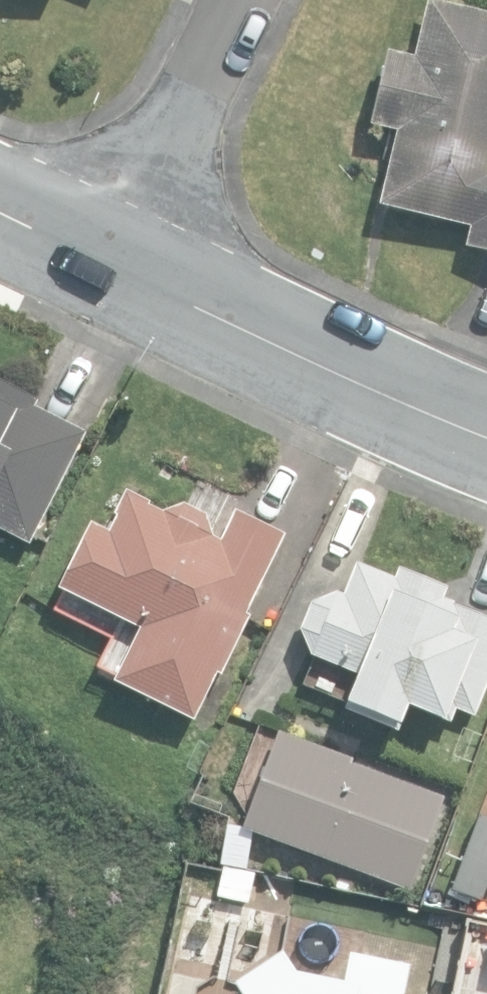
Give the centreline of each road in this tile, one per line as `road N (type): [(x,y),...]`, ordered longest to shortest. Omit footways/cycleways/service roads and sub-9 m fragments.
road 1 (tertiary): [(486,422),(101,259)]
road 2 (residential): [(249,0),(101,259)]

